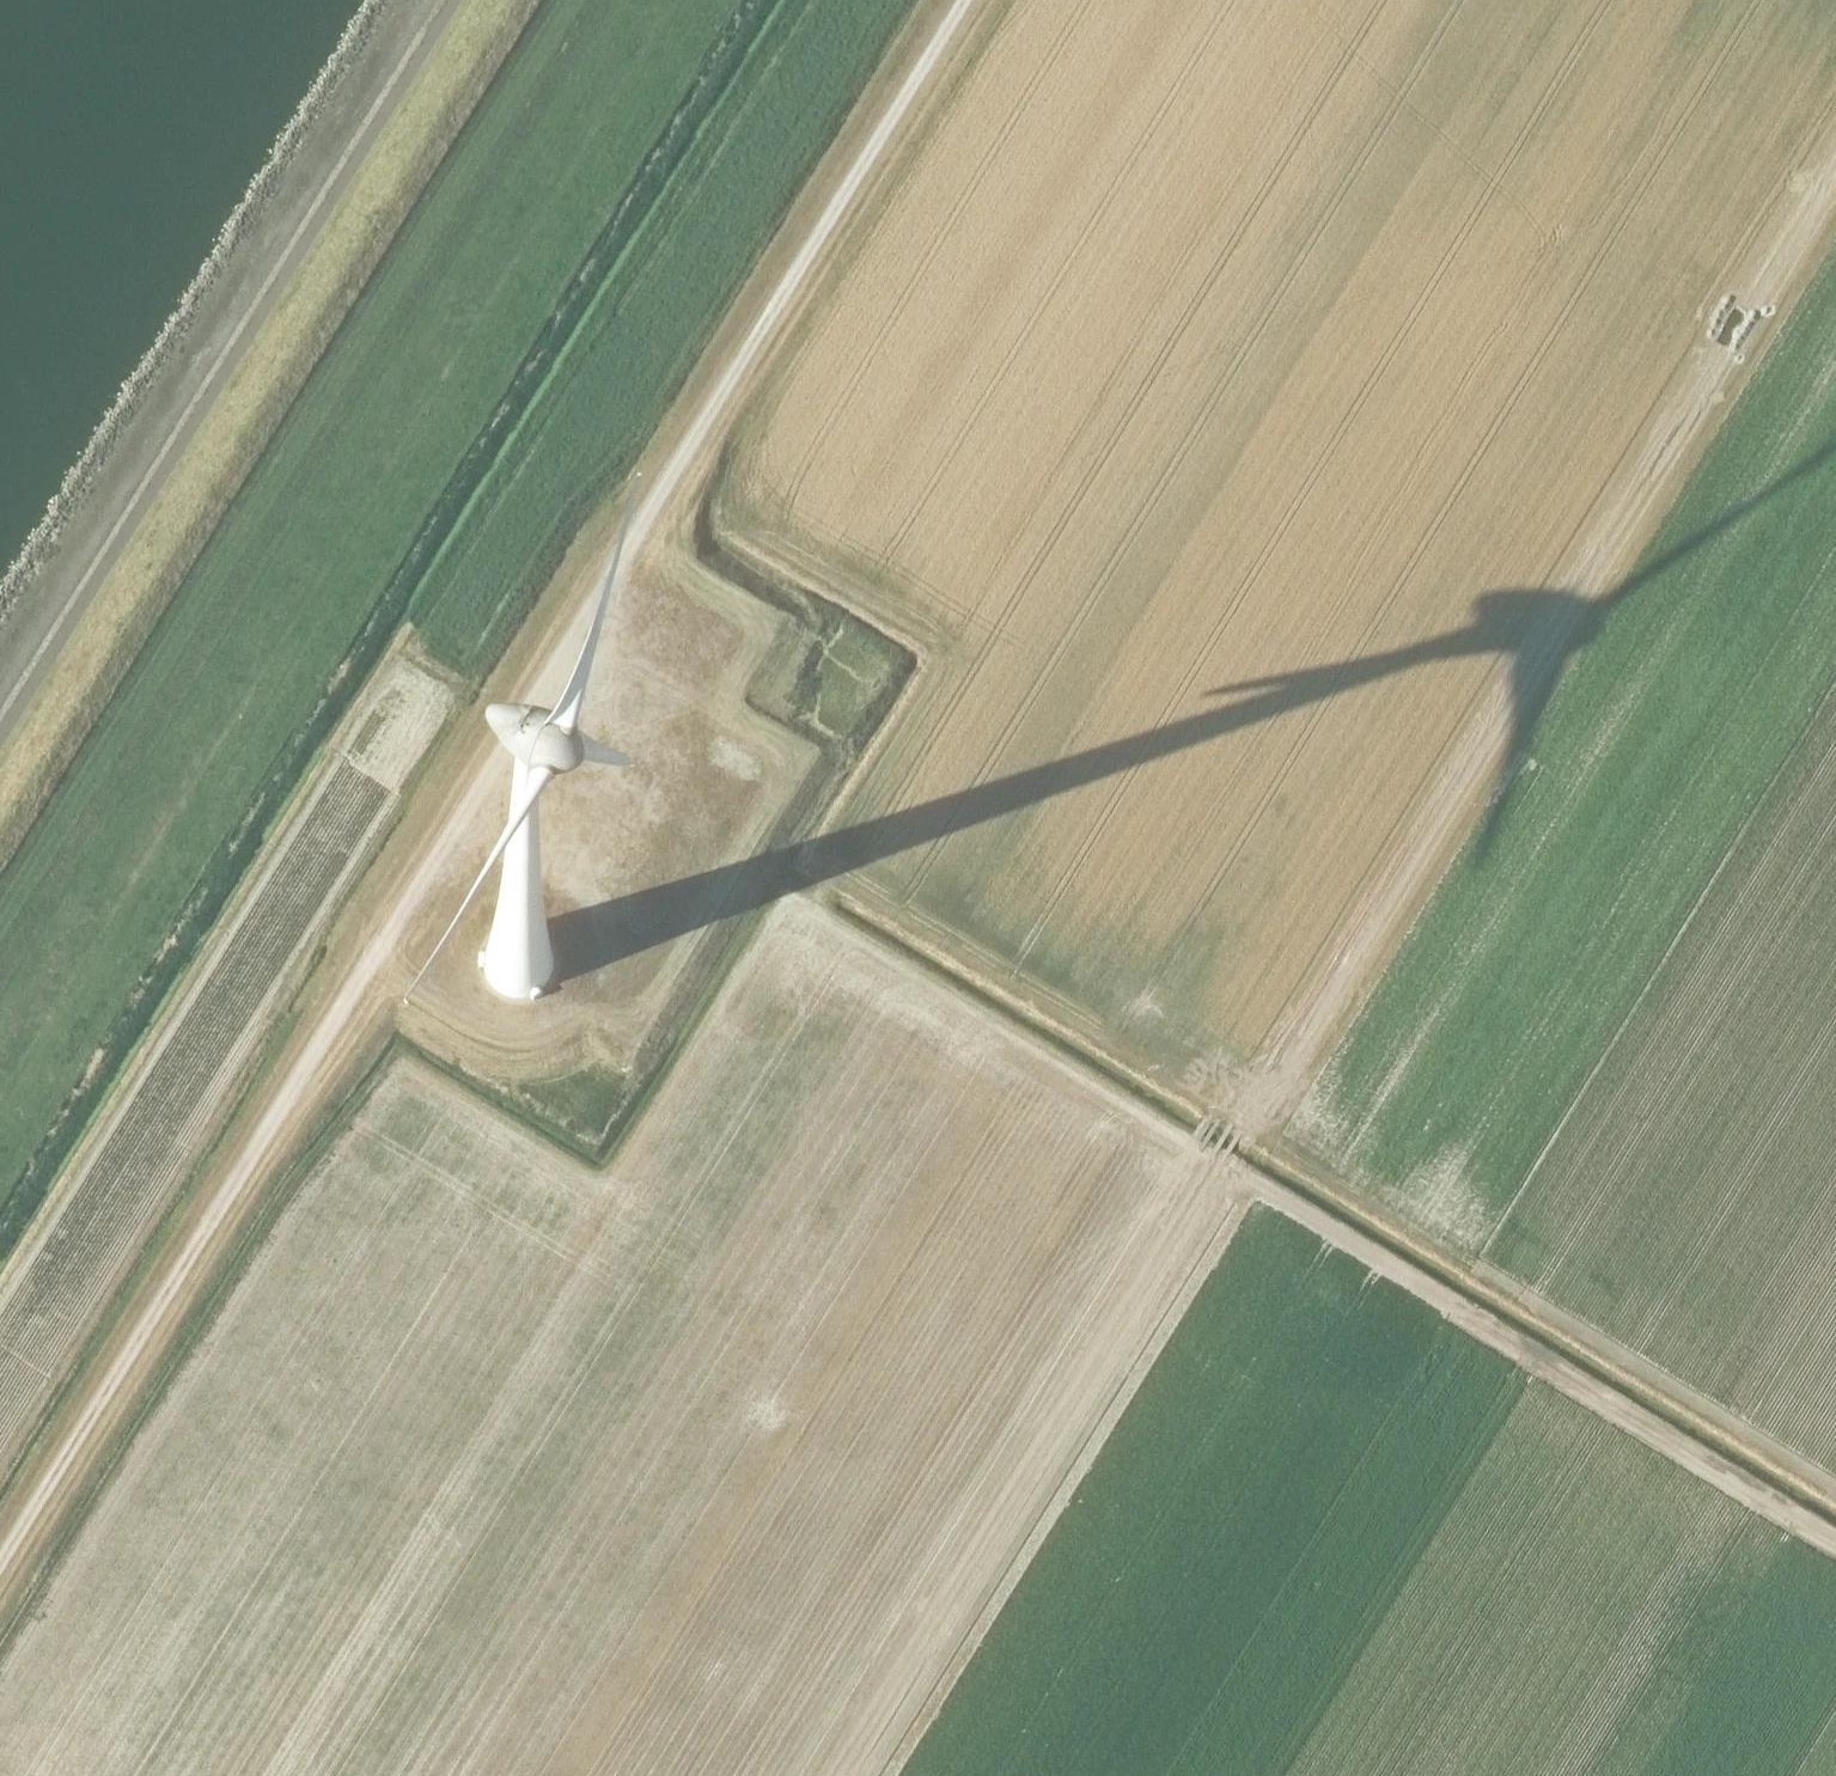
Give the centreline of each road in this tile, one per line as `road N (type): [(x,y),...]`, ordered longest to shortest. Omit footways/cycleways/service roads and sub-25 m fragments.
road 1 (unclassified): [(0,737),(454,0)]

